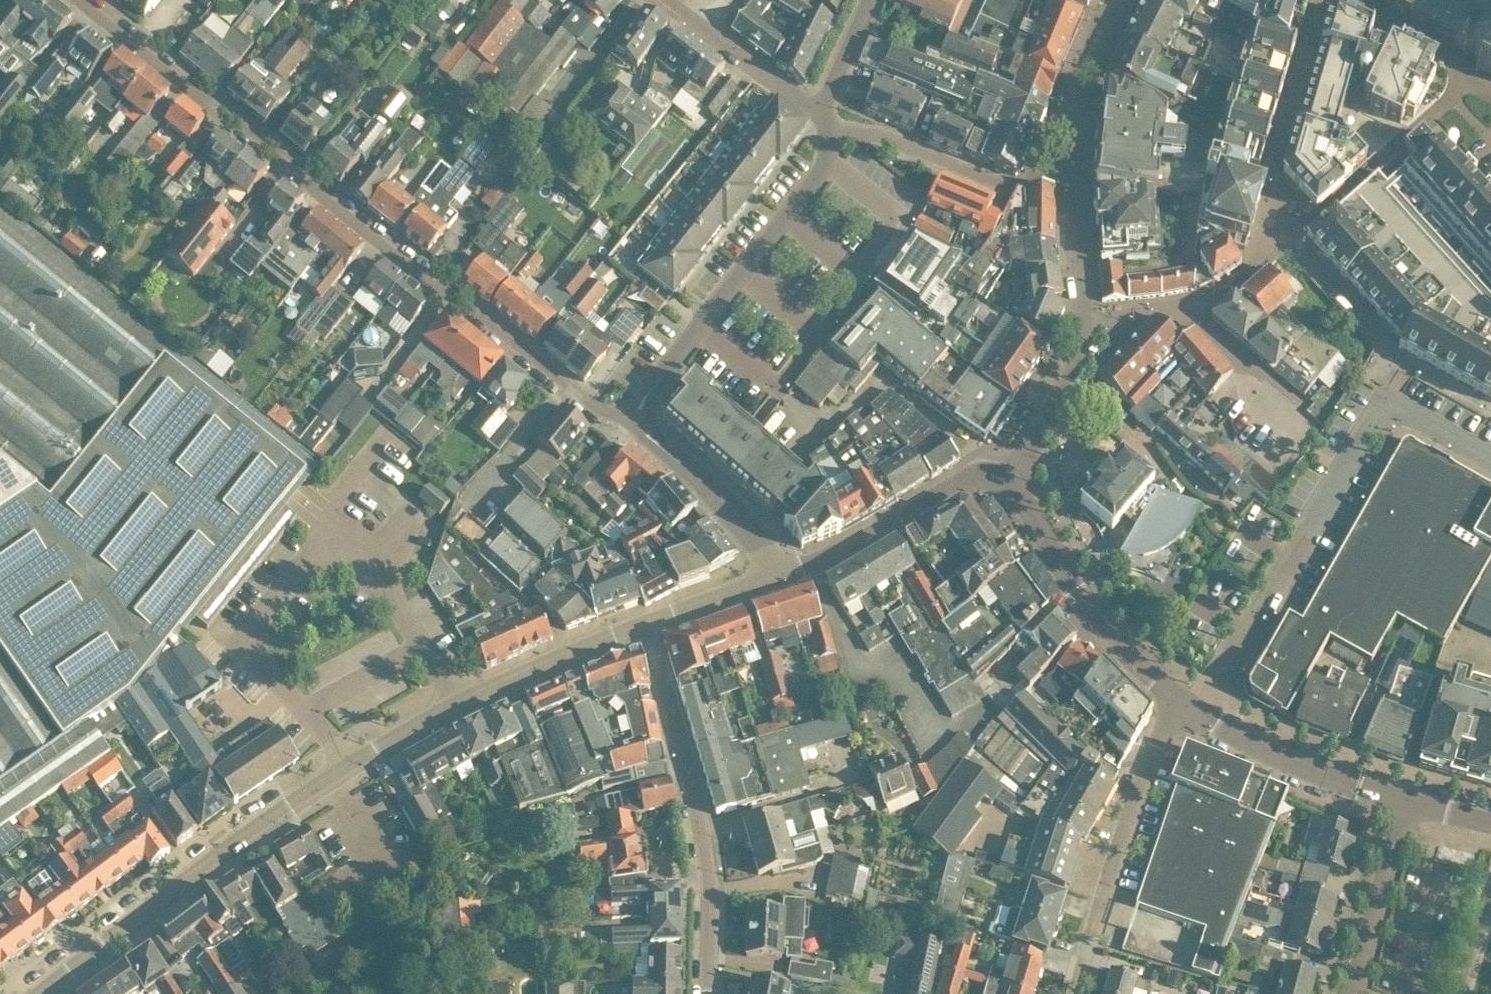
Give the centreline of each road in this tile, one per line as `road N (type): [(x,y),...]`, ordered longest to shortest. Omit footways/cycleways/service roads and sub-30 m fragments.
road 1 (residential): [(40,993),(339,771),(457,705),(647,625)]
road 2 (residential): [(638,419),(600,414),(81,0)]
road 3 (residential): [(708,993),(709,893),(690,777),(647,625)]
road 4 (residential): [(638,419),(644,396),(828,162),(820,115)]
road 5 (residential): [(1077,330),(1074,114),(1111,21)]
road 6 (residential): [(1173,704),(1076,993)]
road 7 (residential): [(1173,704),(1075,596),(998,482)]
road 8 (residential): [(1405,806),(1291,771),(1173,704)]
road 9 (unclassified): [(779,576),(861,540),(969,476),(998,482)]
road 10 (residential): [(779,576),(763,547),(638,419)]
road 11 (residential): [(1352,993),(1405,806)]
road 12 (residential): [(668,0),(820,115)]
road 13 (residential): [(998,482),(1077,372),(1077,330)]
road 14 (residential): [(647,625),(779,576)]
road 15 (residential): [(820,115),(869,0)]

